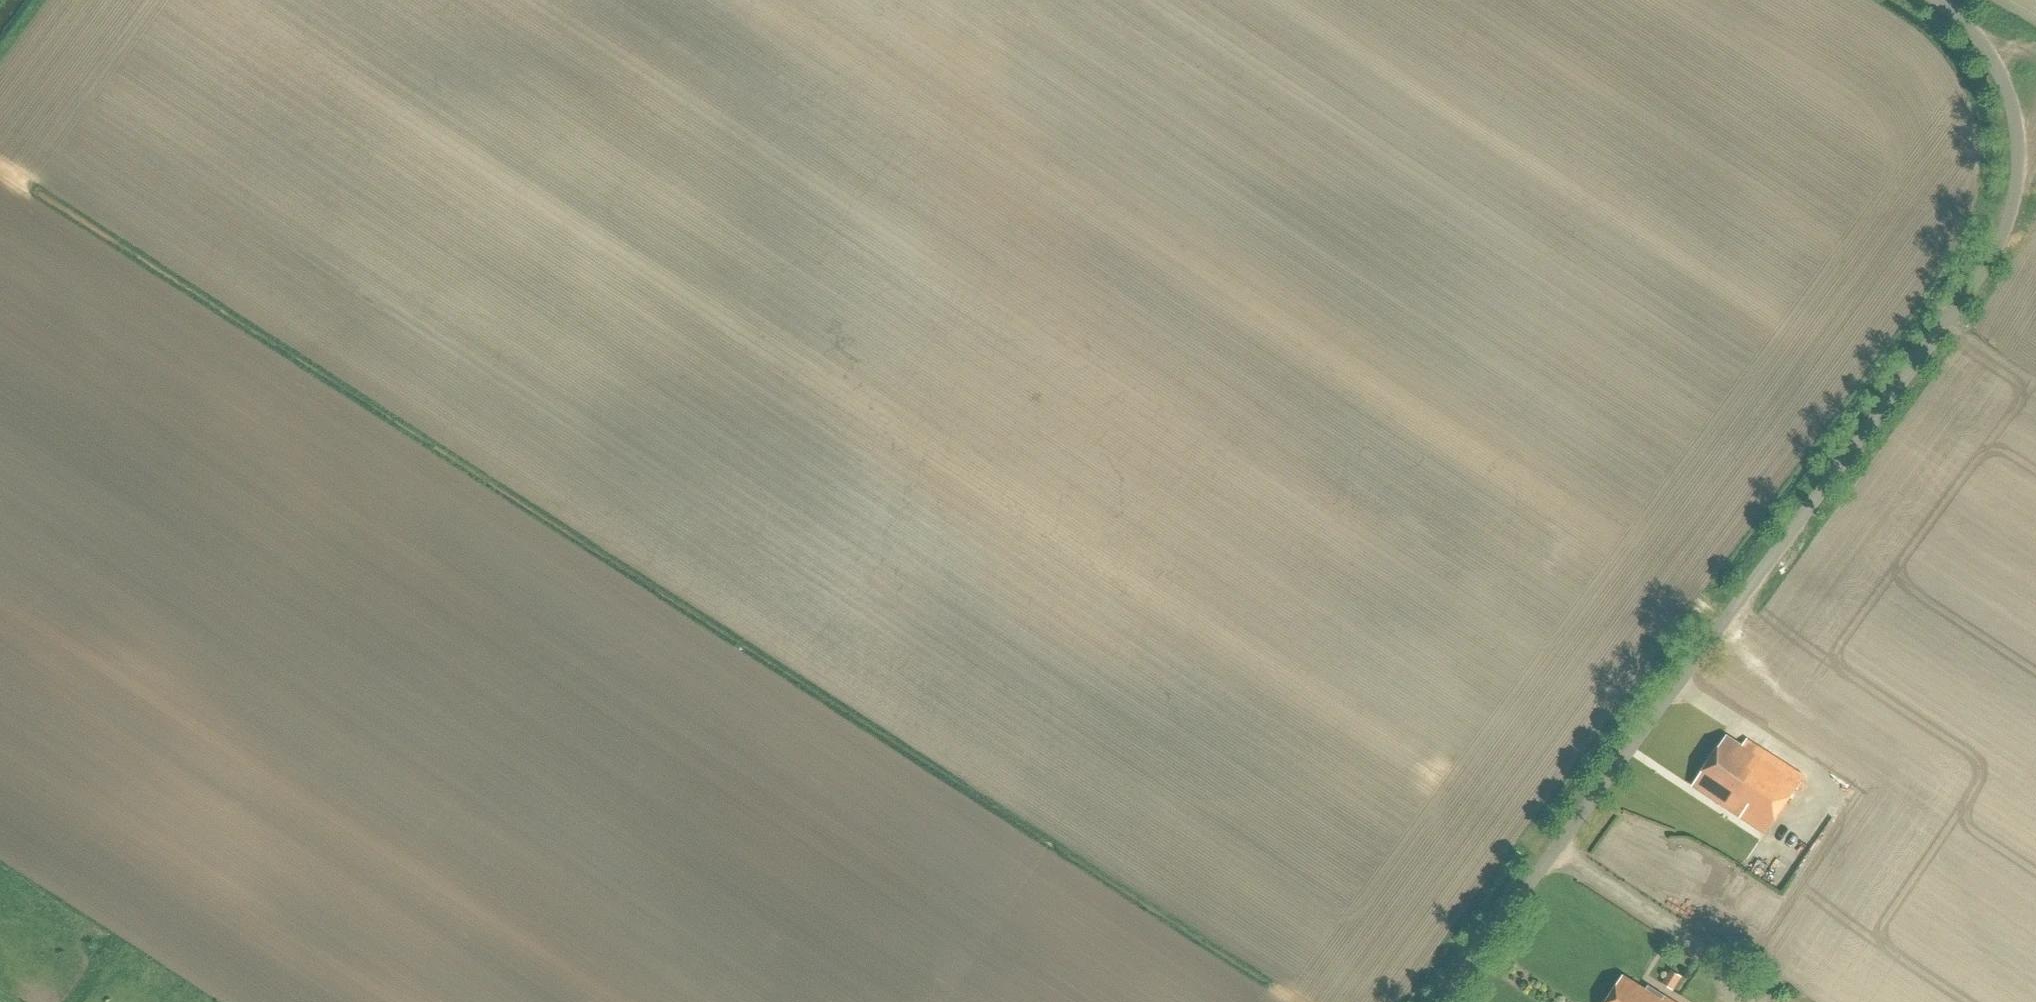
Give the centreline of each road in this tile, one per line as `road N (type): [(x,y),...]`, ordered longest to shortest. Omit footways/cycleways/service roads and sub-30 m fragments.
road 1 (unclassified): [(1442,1001),(1992,262),(2018,211),(2021,103),(1997,46),(1949,0)]

